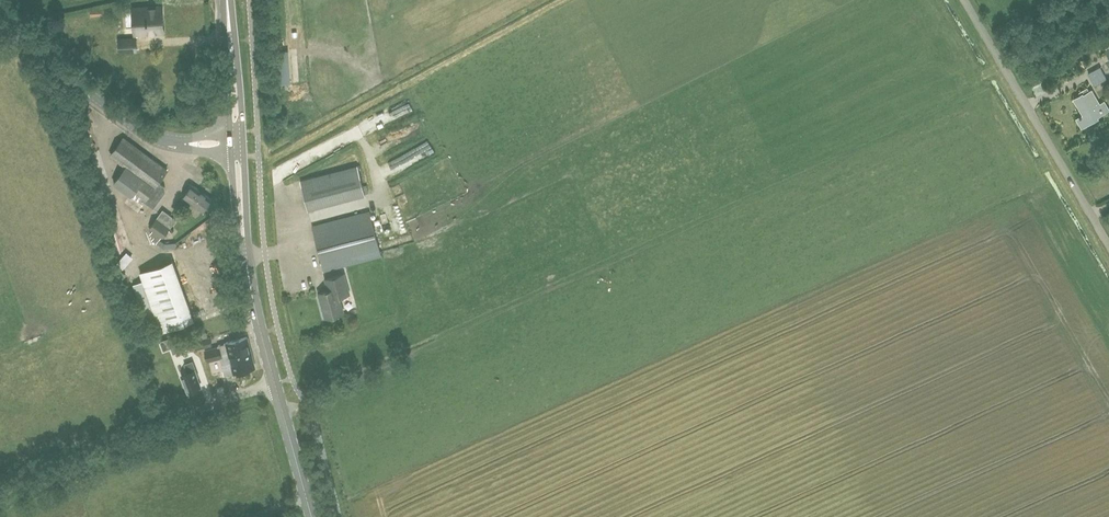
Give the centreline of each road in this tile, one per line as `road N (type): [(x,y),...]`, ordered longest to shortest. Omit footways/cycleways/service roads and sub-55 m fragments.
road 1 (track): [(563,0),(273,160),(258,157)]
road 2 (unclassified): [(0,494),(275,383)]
road 3 (unclassified): [(1108,245),(964,0)]
road 4 (tertiary): [(237,143),(151,134),(0,26)]
road 5 (secondary): [(275,383),(246,266),(237,143)]
road 6 (secondary): [(237,143),(227,0)]
road 7 (secondary): [(312,516),(275,383)]

